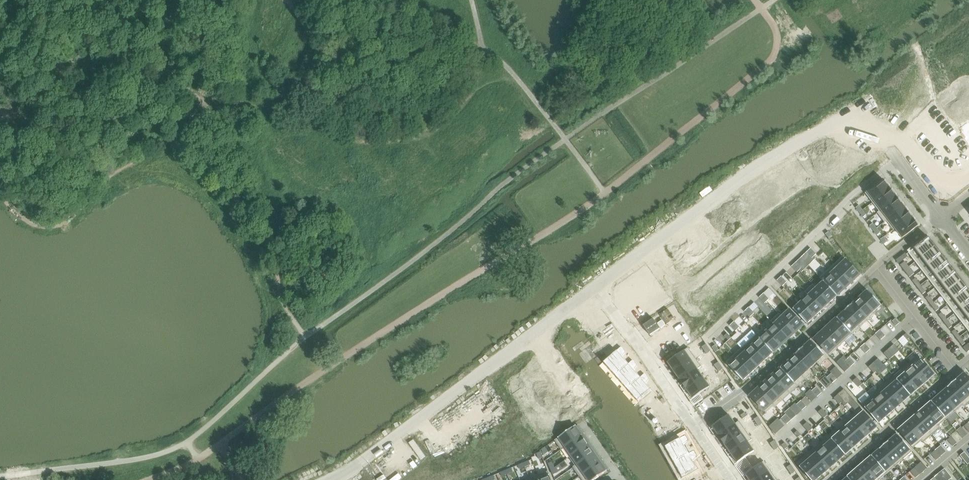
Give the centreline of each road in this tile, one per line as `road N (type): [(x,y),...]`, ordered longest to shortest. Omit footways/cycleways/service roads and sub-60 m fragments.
road 1 (residential): [(941,216),(695,427)]
road 2 (residential): [(830,479),(968,360)]
road 3 (residential): [(619,313),(695,427)]

